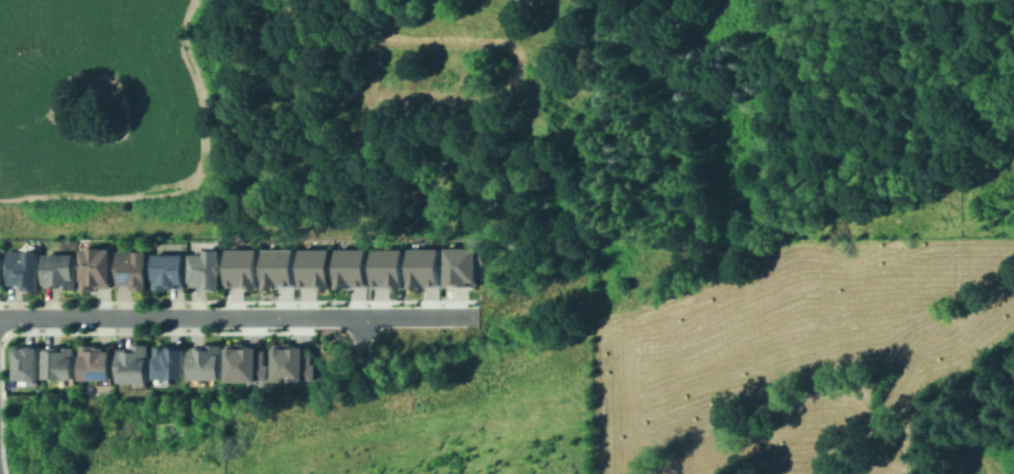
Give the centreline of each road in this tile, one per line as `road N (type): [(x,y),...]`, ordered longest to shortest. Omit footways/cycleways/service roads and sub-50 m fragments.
road 1 (residential): [(321,320),(0,320)]
road 2 (residential): [(474,319),(321,320)]

